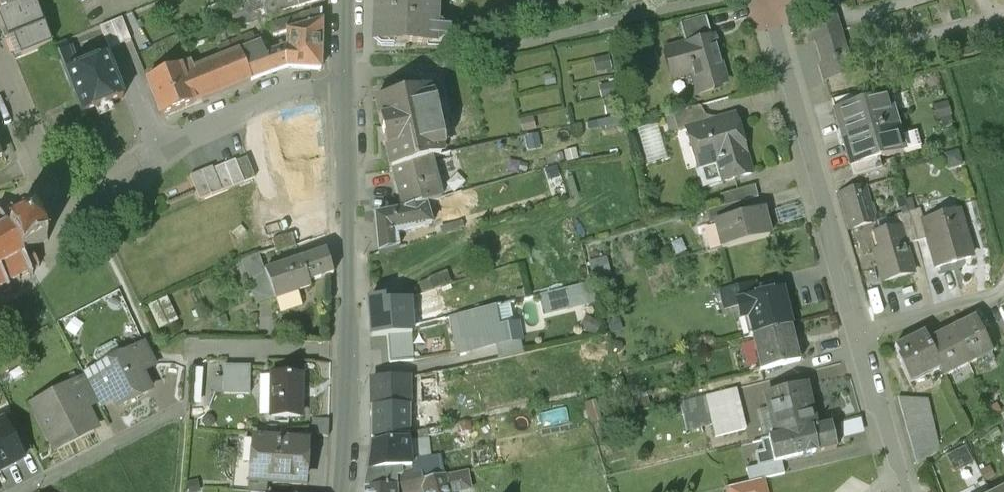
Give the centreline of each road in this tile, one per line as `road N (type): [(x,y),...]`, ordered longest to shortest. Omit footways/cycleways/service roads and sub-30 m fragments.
road 1 (residential): [(339,491),(351,89)]
road 2 (residential): [(758,0),(857,338)]
road 3 (residential): [(162,149),(296,89),(351,89)]
road 4 (residential): [(857,338),(900,491)]
road 5 (residential): [(857,338),(1003,292)]

